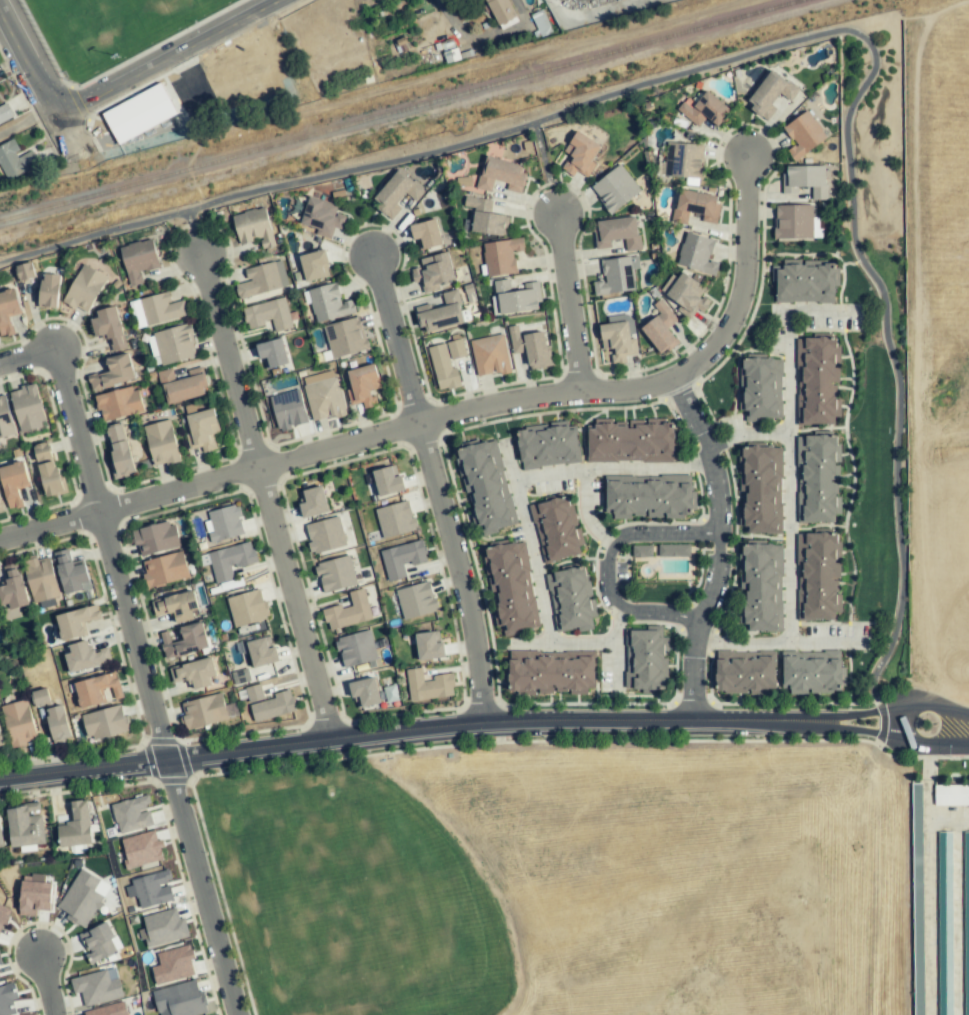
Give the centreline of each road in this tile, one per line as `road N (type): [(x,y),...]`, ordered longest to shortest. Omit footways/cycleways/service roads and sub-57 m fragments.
road 1 (residential): [(797,721),(482,722),(0,781)]
road 2 (residential): [(0,539),(465,409),(677,378)]
road 3 (residential): [(232,1014),(55,348)]
road 4 (residential): [(692,719),(691,671),(717,559),(719,495),(677,378)]
road 5 (residential): [(418,422),(468,597),(482,722)]
road 6 (residential): [(256,467),(329,742)]
road 7 (residential): [(717,533),(623,536),(608,550),(606,589),(623,608),(700,619)]
road 8 (residential): [(677,378),(726,334),(740,304),(748,154)]
road 9 (residential): [(56,112),(272,0)]
road 10 (residential): [(196,252),(256,467)]
road 11 (residential): [(555,208),(579,392)]
road 12 (residential): [(0,6),(85,167)]
road 13 (residential): [(368,254),(418,422)]

